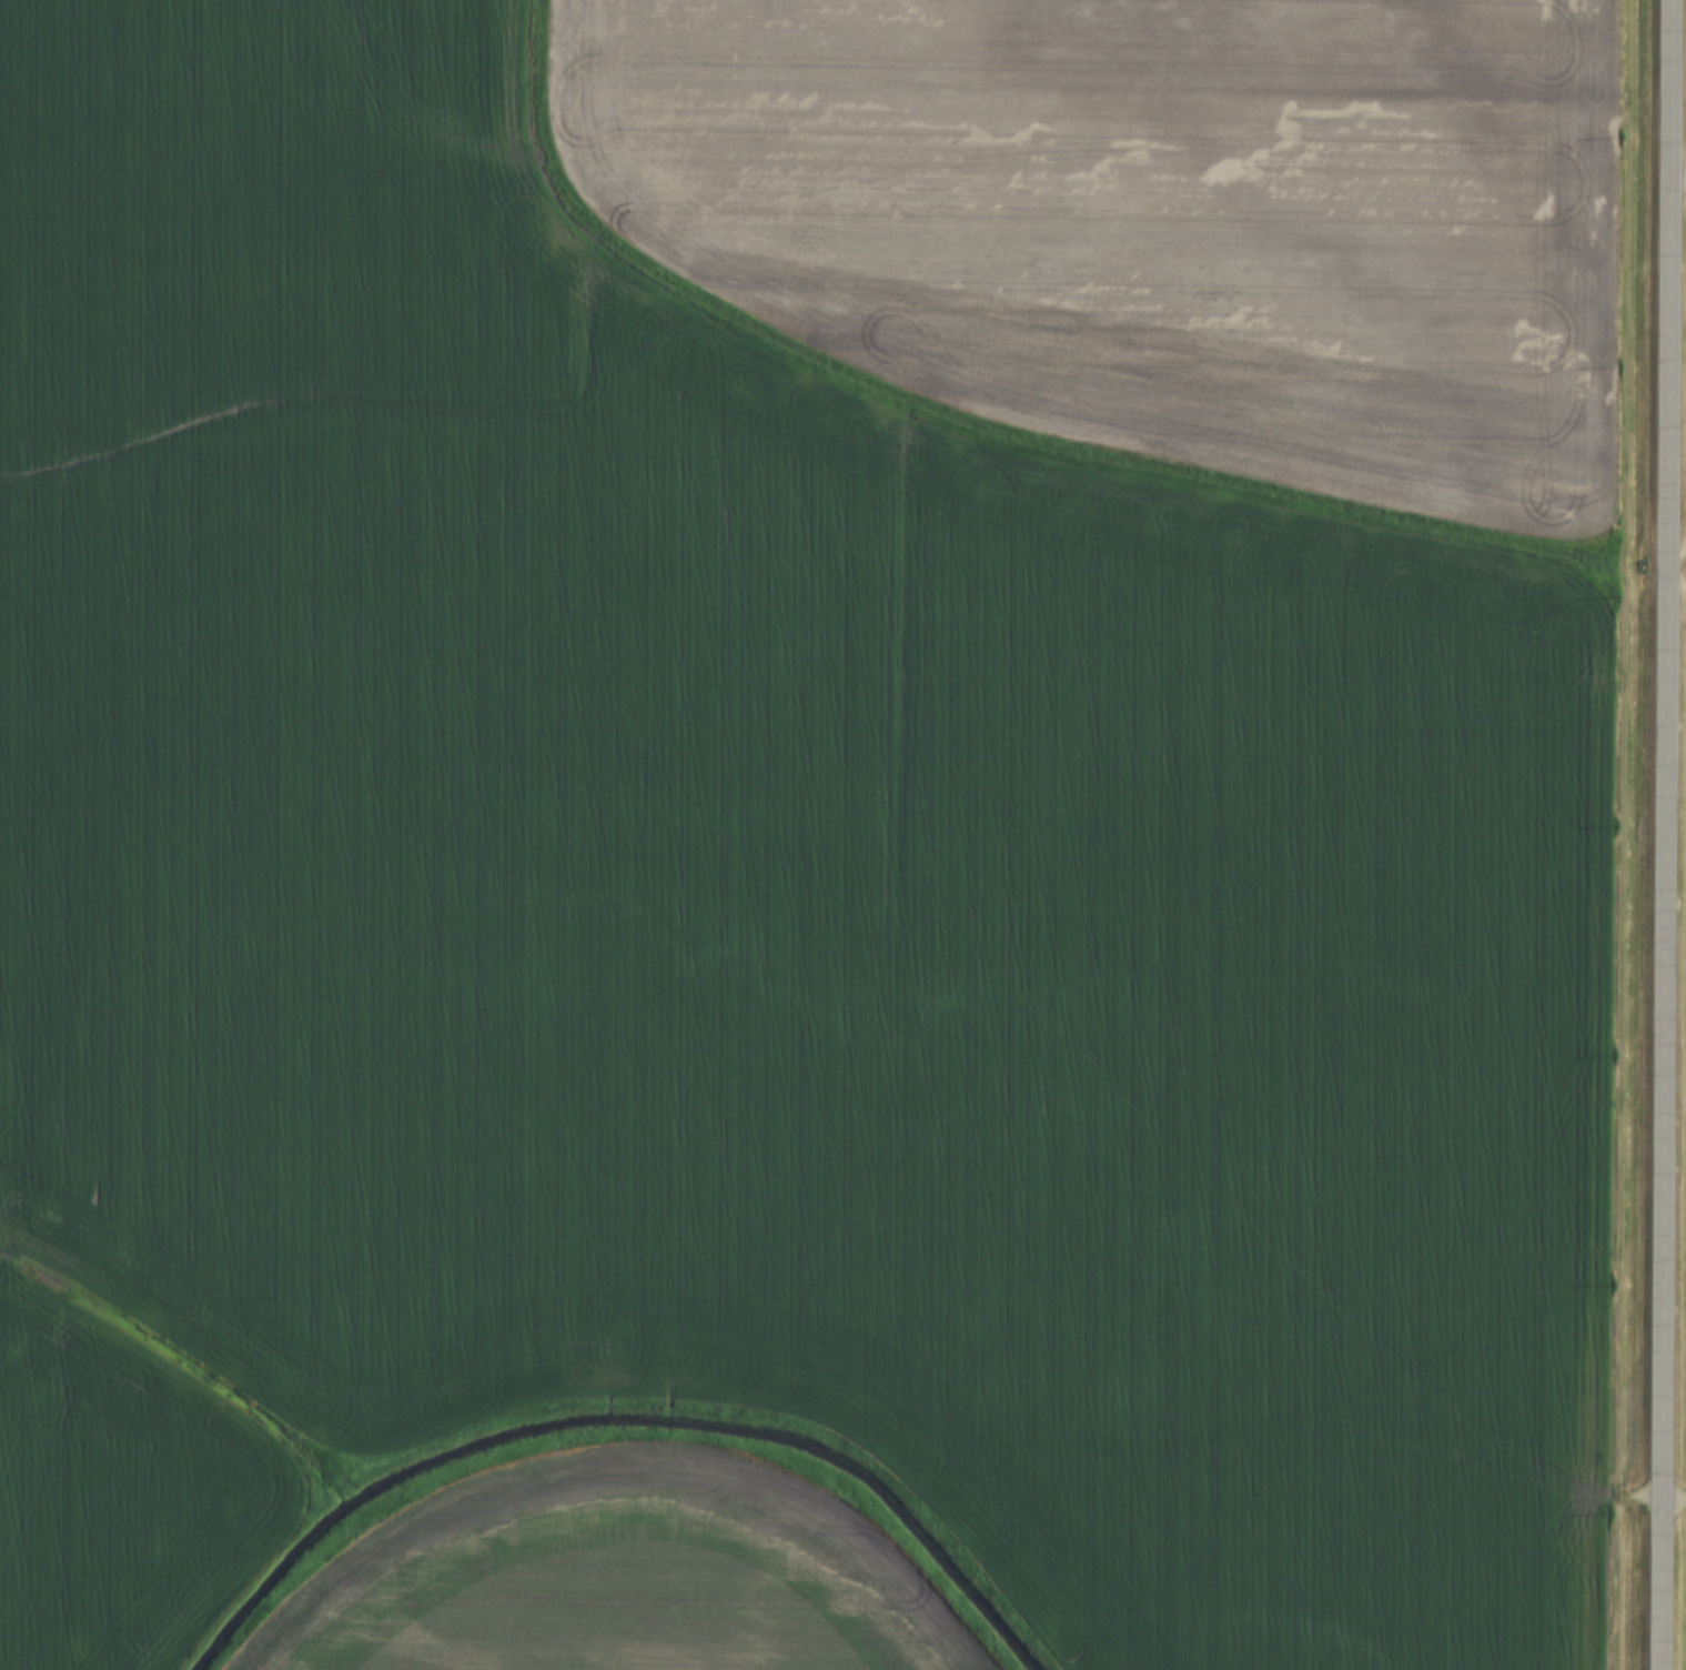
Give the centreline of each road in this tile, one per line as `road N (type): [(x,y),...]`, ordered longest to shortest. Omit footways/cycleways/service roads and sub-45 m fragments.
road 1 (tertiary): [(1666,1669),(1675,0)]

